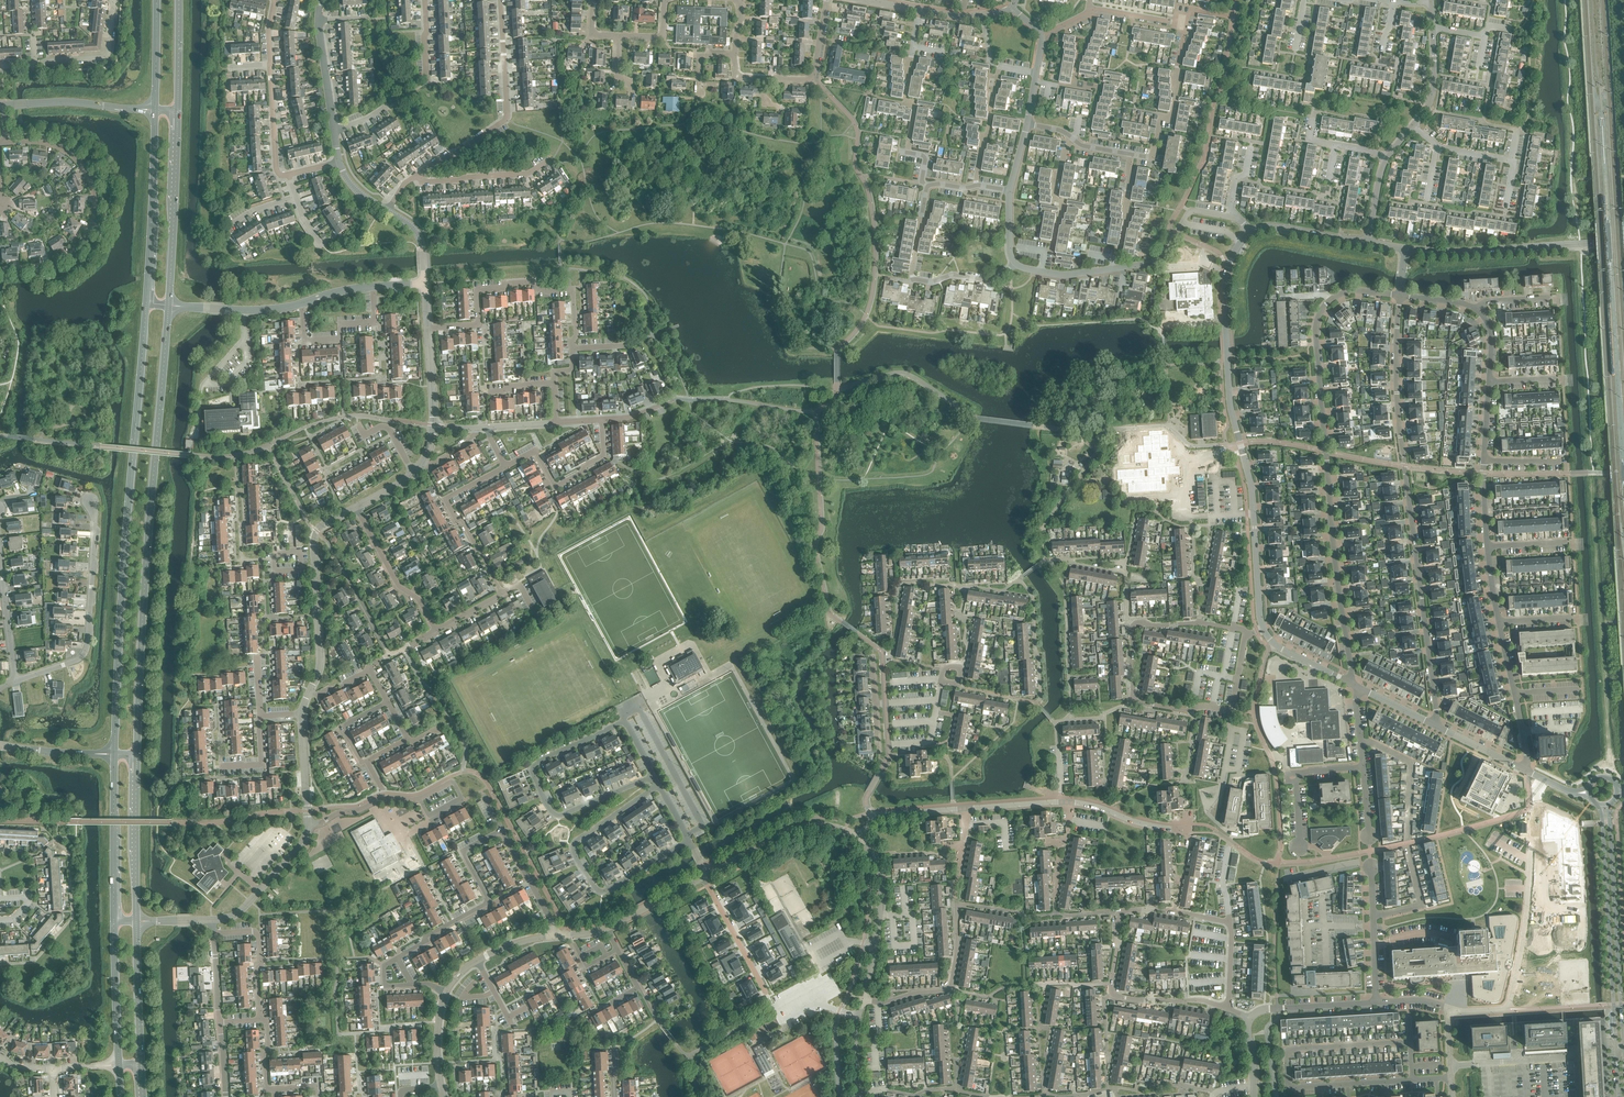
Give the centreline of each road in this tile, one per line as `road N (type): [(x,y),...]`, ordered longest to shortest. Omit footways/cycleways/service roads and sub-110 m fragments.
road 1 (secondary): [(146,303),(124,537),(115,755)]
road 2 (secondary): [(135,755),(170,306)]
road 3 (residential): [(1434,725),(1395,385),(1399,295)]
road 4 (residential): [(1353,685),(1315,331),(1331,300)]
road 5 (residential): [(1410,1041),(1284,1054),(1295,1088),(1411,1081)]
road 6 (residential): [(654,776),(560,816),(541,796),(532,771),(538,760),(625,720)]
road 7 (residential): [(687,839),(603,892),(576,860),(576,840),(659,785)]
road 8 (residential): [(0,268),(51,265),(73,252),(93,221),(95,198),(71,154),(47,142),(3,142)]
road 9 (secondary): [(1623,1045),(1610,803)]
road 10 (secondary): [(1599,804),(1616,1045)]
road 11 (residential): [(410,178),(508,114),(499,0)]
road 12 (residential): [(15,681),(80,658),(87,647),(90,500)]
road 13 (residential): [(1183,24),(1171,120),(1160,123),(1153,155),(1073,138)]
road 14 (tertiary): [(1623,241),(1404,249)]
road 15 (residential): [(501,831),(463,851),(489,904),(401,955)]
road 16 (residential): [(1228,1009),(1197,998),(1117,995),(1114,912)]
road 17 (secondary): [(170,306),(177,111)]
road 18 (residential): [(1530,815),(1529,893),(1509,1008)]
road 19 (secondary): [(155,110),(146,303)]
road 20 (tertiary): [(1253,515),(1229,400),(1226,331)]
road 21 (residential): [(500,593),(444,499),(506,466)]
road 22 (unclassified): [(706,876),(801,826),(830,823),(862,836)]
road 23 (secondary): [(115,755),(114,921)]
road 24 (secondary): [(136,920),(135,755)]
road 25 (unclassified): [(862,836),(882,880),(864,995)]
road 26 (residential): [(506,466),(532,452),(554,486),(580,474),(603,455),(601,419)]
road 27 (residential): [(1131,638),(1134,702),(1232,710)]
road 28 (residential): [(869,816),(866,799),(888,745),(927,742),(937,700)]
road 29 (residential): [(880,1003),(950,988),(956,903)]
road 30 (residential): [(436,632),(420,600),(399,587),(356,506)]
road 31 (residential): [(1183,24),(1093,10),(1043,36)]
road 32 (secondary): [(141,1064),(136,920)]
road 33 (secondary): [(114,921),(118,1065)]
road 34 (residential): [(410,178),(528,174),(550,163)]
road 35 (residential): [(1373,916),(1370,868),(1354,862),(1284,879)]
road 36 (residential): [(479,325),(477,289),(529,281),(542,291),(573,289)]
road 37 (residential): [(1298,846),(1298,775),(1362,767)]
road 38 (residential): [(915,252),(911,274),(928,282),(954,274),(988,280),(1016,264)]
road 39 (residential): [(213,933),(259,932),(259,1020)]
road 40 (residential): [(259,1020),(267,1023),(266,1089),(315,1086),(316,1096)]
road 41 (residential): [(1360,740),(1411,762),(1407,838)]
road 42 (residential): [(767,993),(703,878)]
road 43 (residential): [(1249,1018),(1264,1010),(1376,1001)]
road 44 (tertiary): [(27,104),(155,110)]
road 45 (residential): [(763,79),(813,76),(826,0)]
road 46 (residential): [(1189,829),(1065,801)]
road 47 (residential): [(34,65),(104,55),(113,0)]
road 48 (tertiary): [(315,569),(319,651),(310,694)]
road 49 (residential): [(1131,638),(1142,622),(1247,634)]
road 50 (residential): [(289,174),(276,171),(270,64)]

